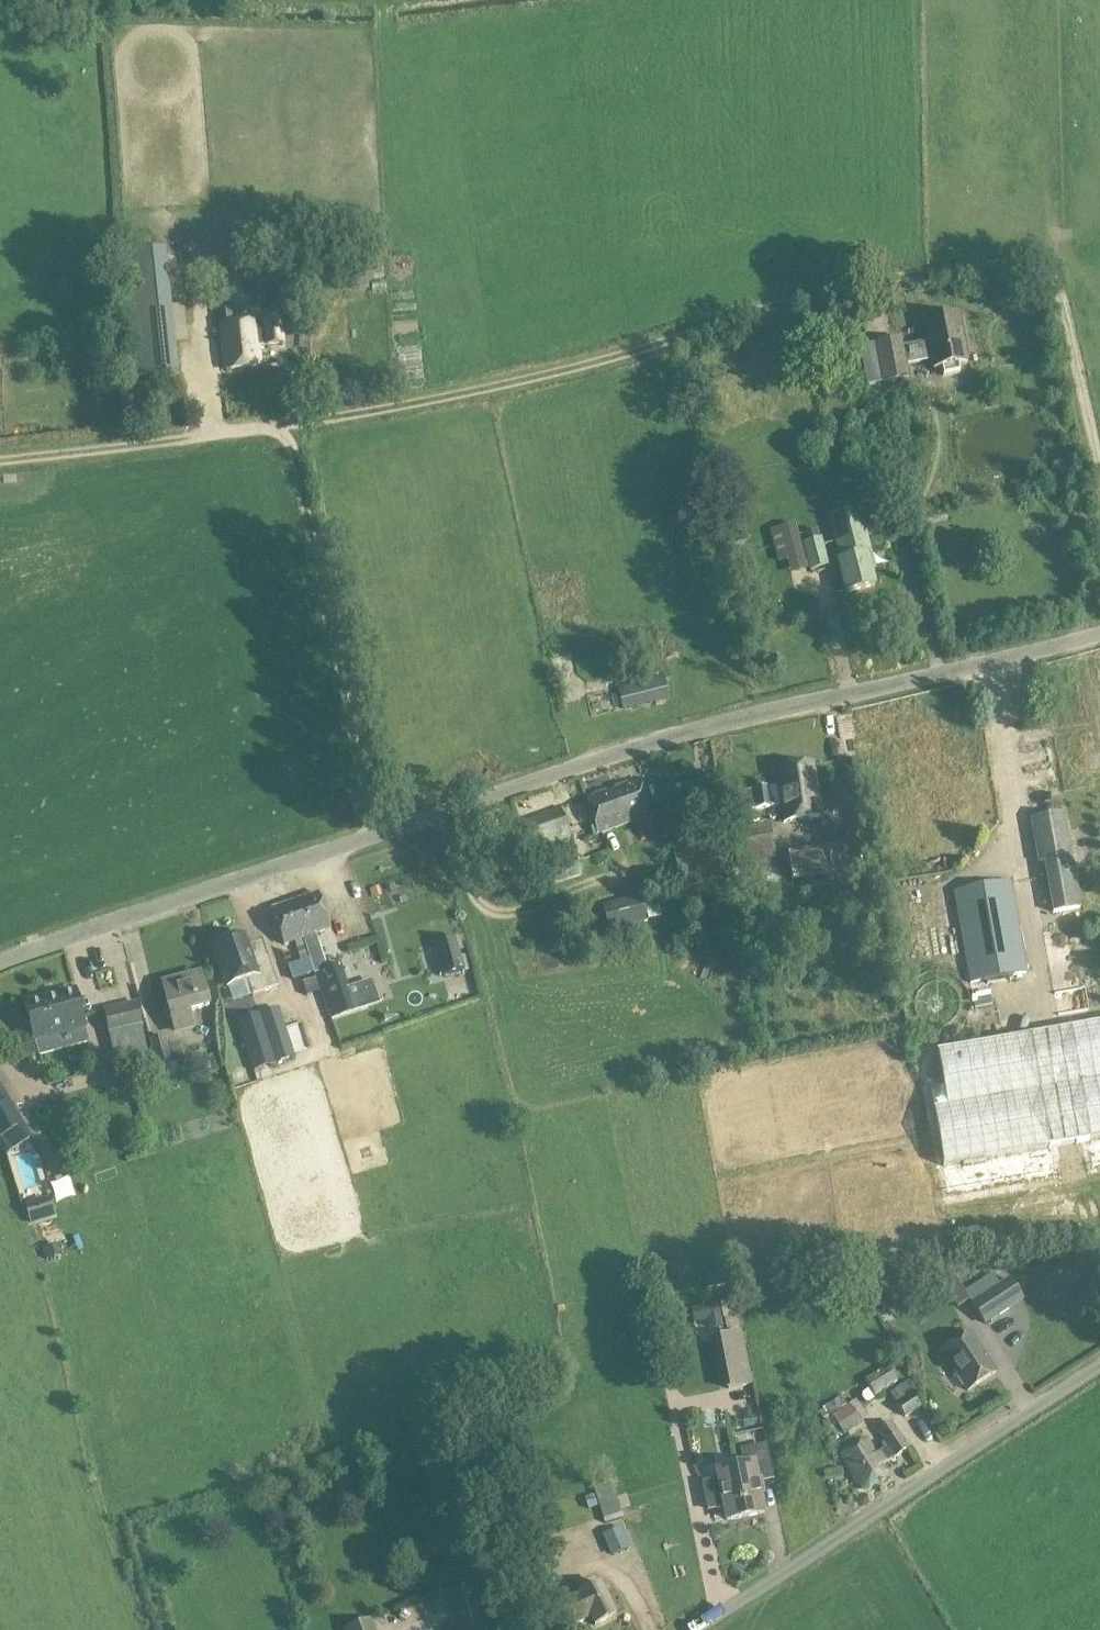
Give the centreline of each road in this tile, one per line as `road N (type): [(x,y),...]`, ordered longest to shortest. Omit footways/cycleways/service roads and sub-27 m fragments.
road 1 (track): [(1099,475),(1058,291),(1047,275),(1023,266),(791,296),(559,372),(345,417),(0,460)]
road 2 (unclassified): [(0,955),(625,749),(1099,631)]
road 3 (unclassified): [(696,1629),(1099,1375)]
road 4 (track): [(376,831),(288,425)]

